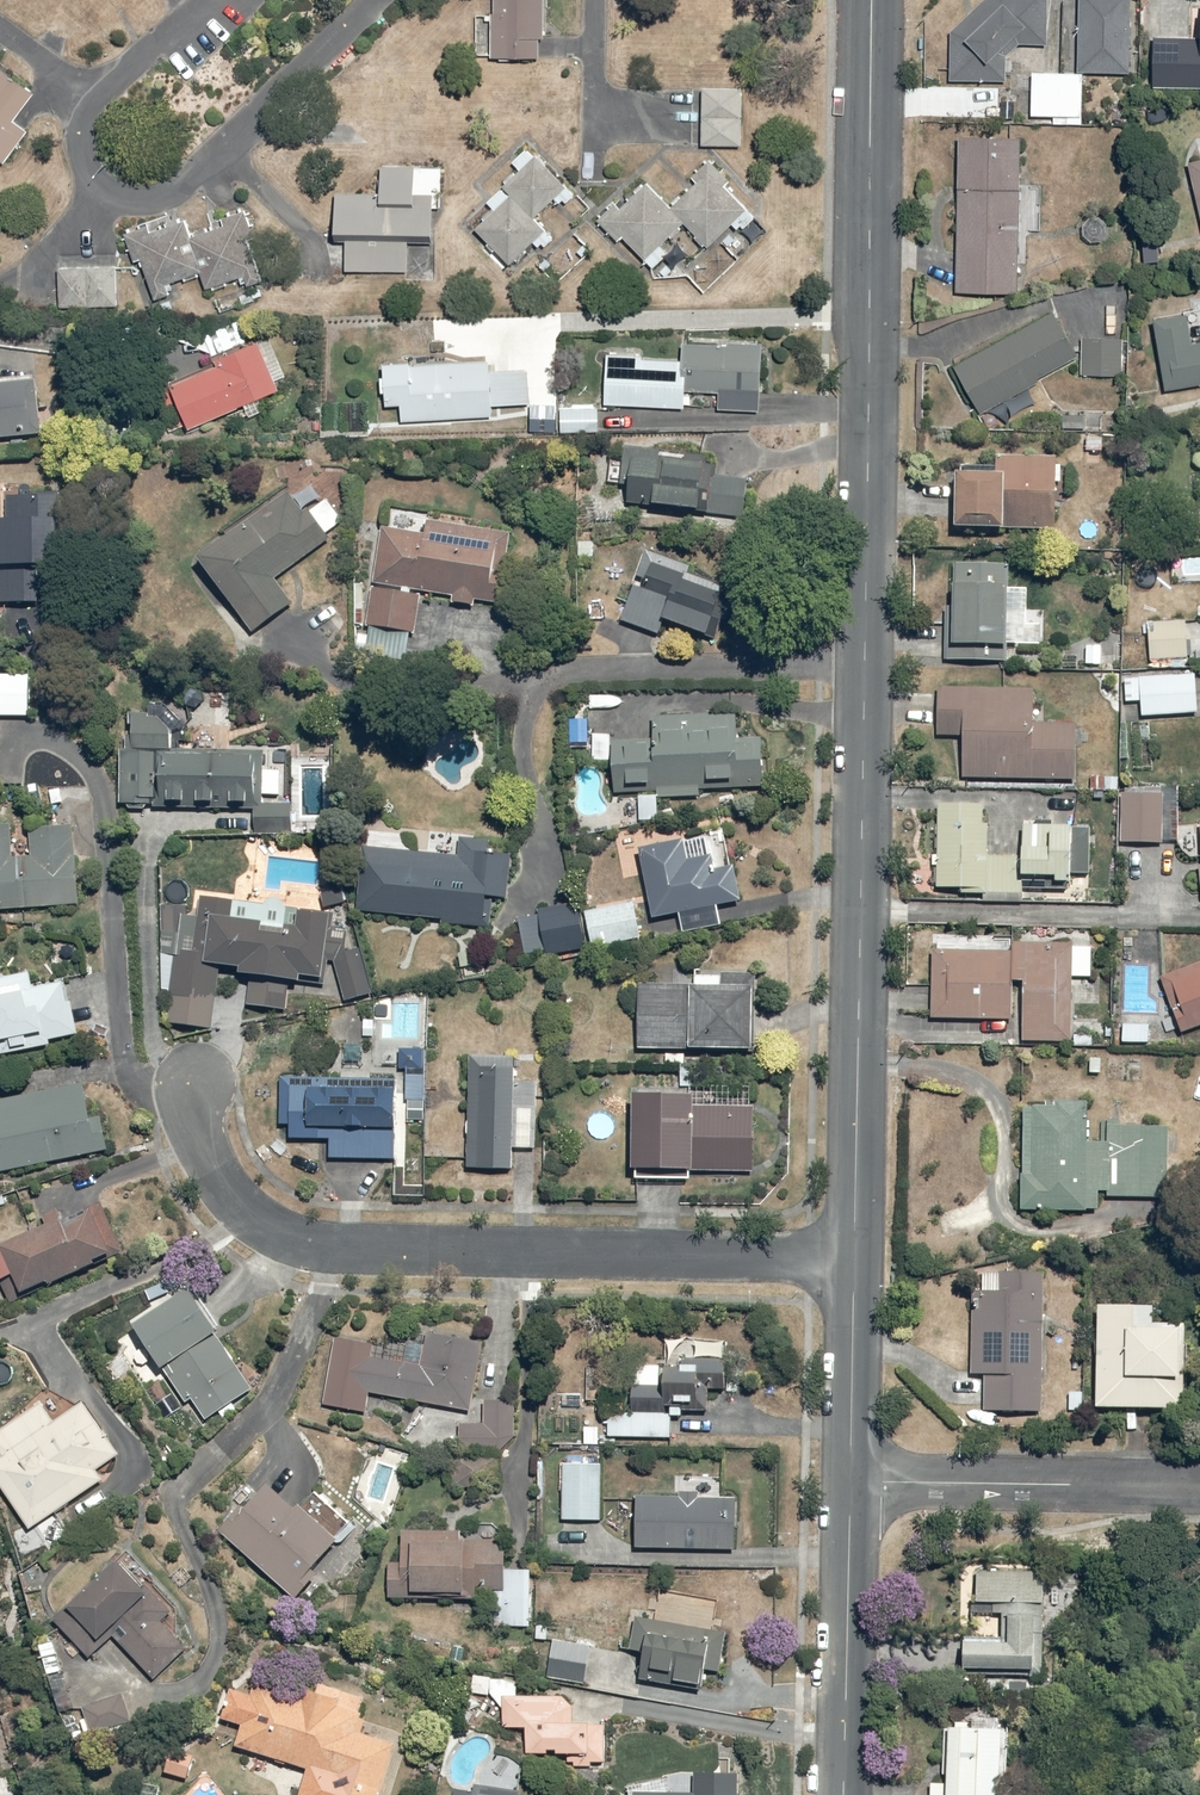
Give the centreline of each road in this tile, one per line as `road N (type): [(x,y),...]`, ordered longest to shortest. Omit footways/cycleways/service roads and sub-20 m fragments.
road 1 (tertiary): [(872,0),(855,1260)]
road 2 (residential): [(195,1081),(197,1125),(228,1191),(288,1239),(319,1246),(855,1260)]
road 3 (residential): [(1199,1489),(848,1480)]
road 4 (residential): [(848,1480),(841,1794)]
road 5 (tertiary): [(855,1260),(848,1480)]

